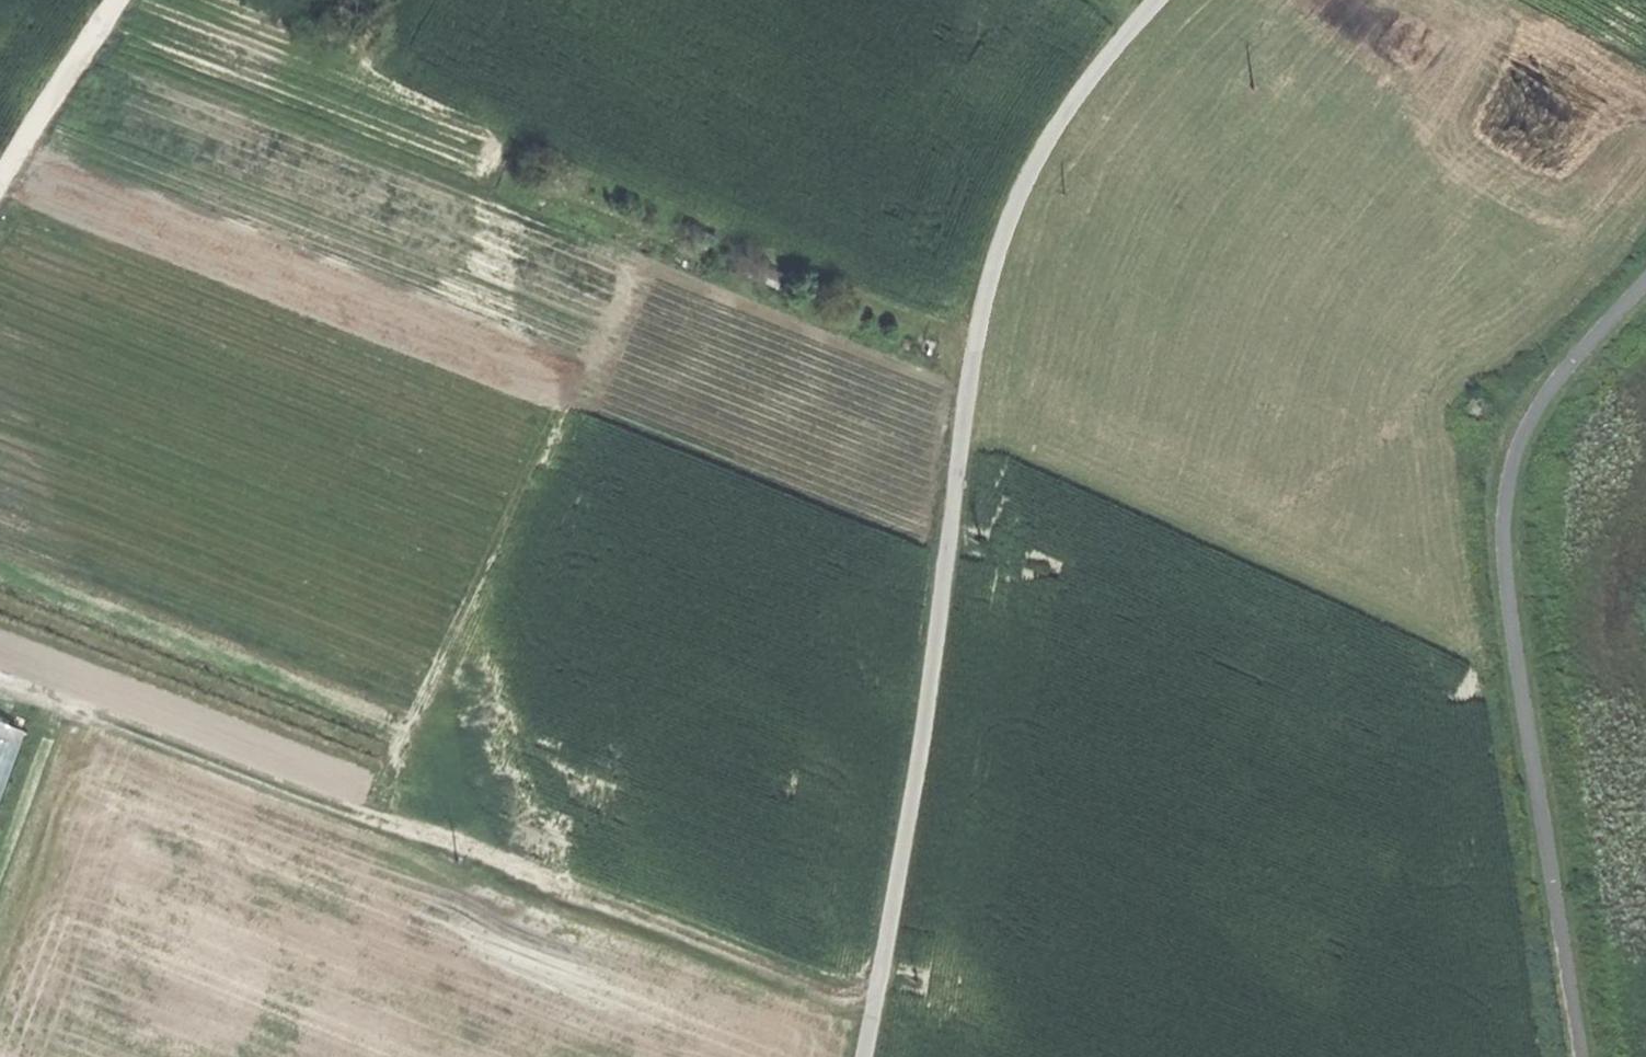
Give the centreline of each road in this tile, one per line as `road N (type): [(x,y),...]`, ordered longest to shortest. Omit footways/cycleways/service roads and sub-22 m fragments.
road 1 (unclassified): [(1160,0),(1088,82),(1024,173),(989,267),(861,1056)]
road 2 (track): [(1584,1056),(1506,542),(1508,489),(1519,444),(1542,404),(1645,287)]
road 3 (track): [(111,0),(0,188)]

